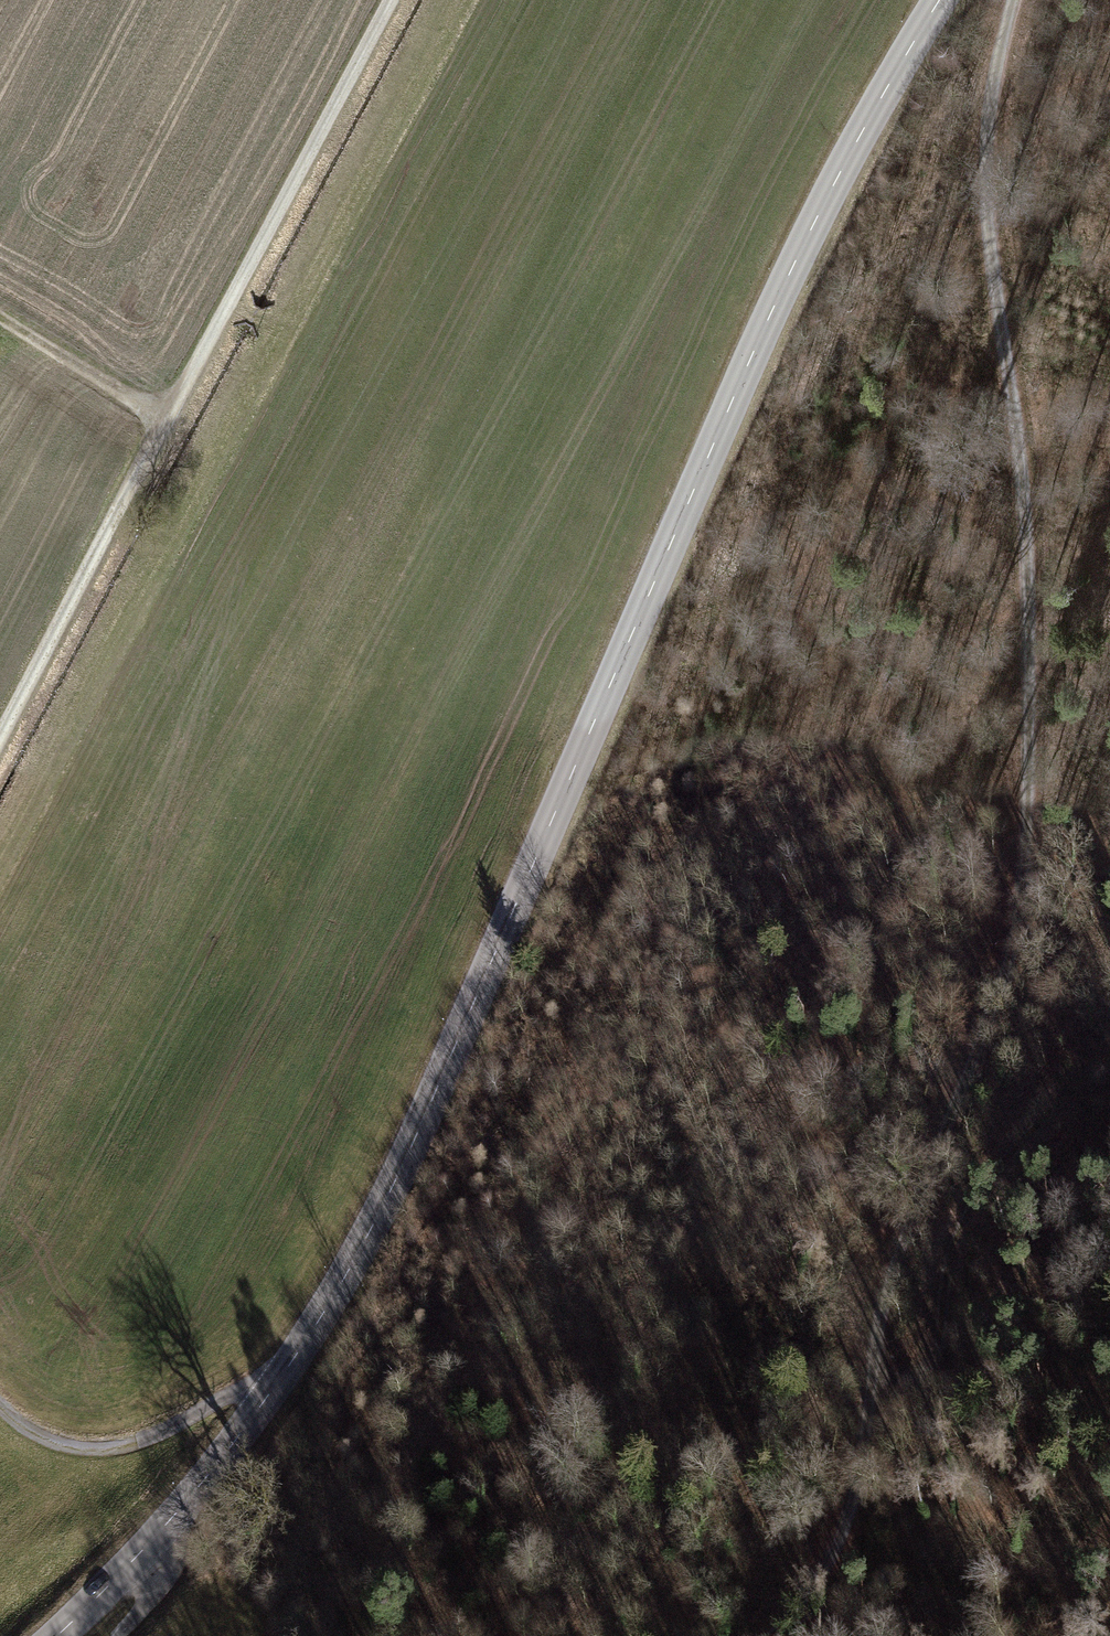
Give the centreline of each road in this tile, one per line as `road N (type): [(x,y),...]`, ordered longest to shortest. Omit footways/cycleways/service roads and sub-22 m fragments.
road 1 (tertiary): [(67,1635),(241,1447),(354,1267),(456,1053),(750,361),(835,190),(943,0)]
road 2 (track): [(1013,0),(1000,48),(992,229),(1022,474),(1030,731),(1011,960),(924,1187),(849,1501),(766,1635)]
road 3 (track): [(390,0),(0,738)]
road 4 (track): [(873,1387),(935,1357),(973,1204),(1109,1039)]
road 5 (track): [(274,1395),(241,1391),(208,1401),(154,1439),(99,1452),(58,1448),(0,1408)]
road 6 (track): [(165,420),(0,321)]

